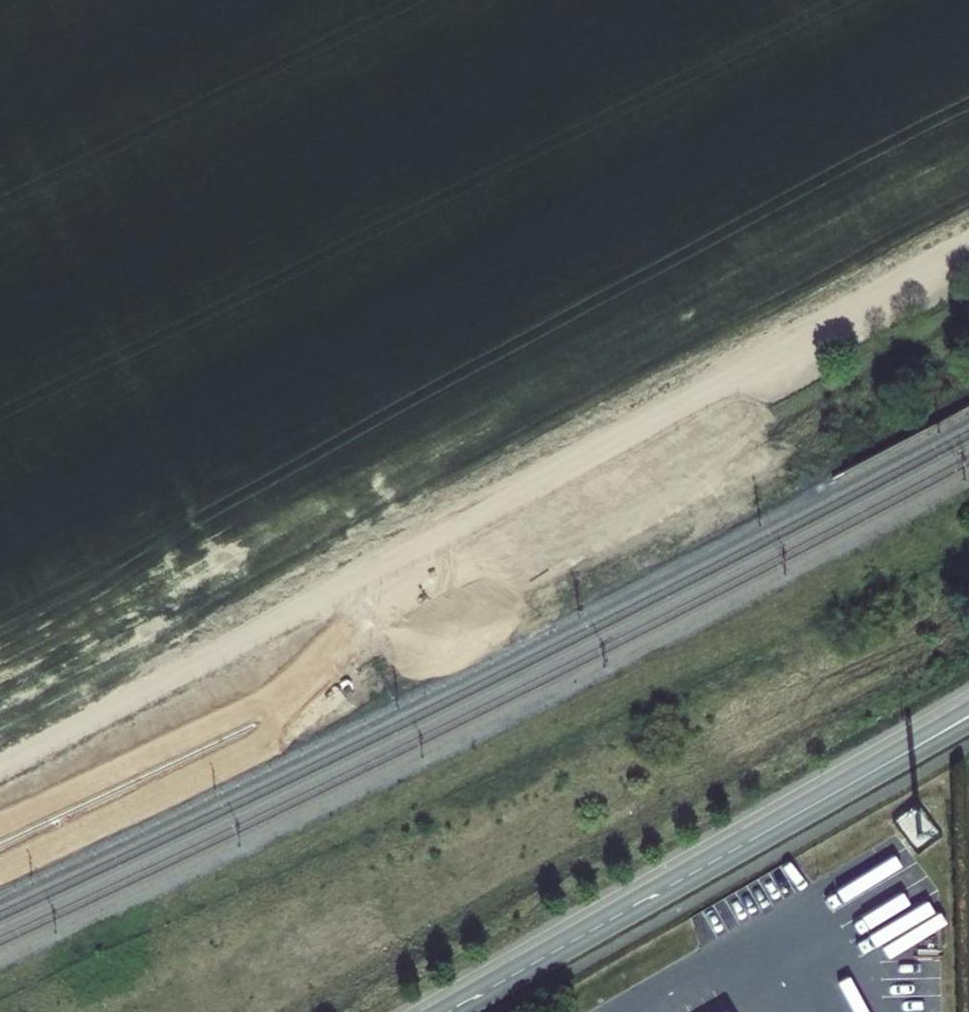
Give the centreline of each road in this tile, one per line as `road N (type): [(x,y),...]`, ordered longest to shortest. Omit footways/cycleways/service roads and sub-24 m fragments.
road 1 (track): [(0,766),(968,260)]
road 2 (secondary): [(938,734),(447,1011)]

